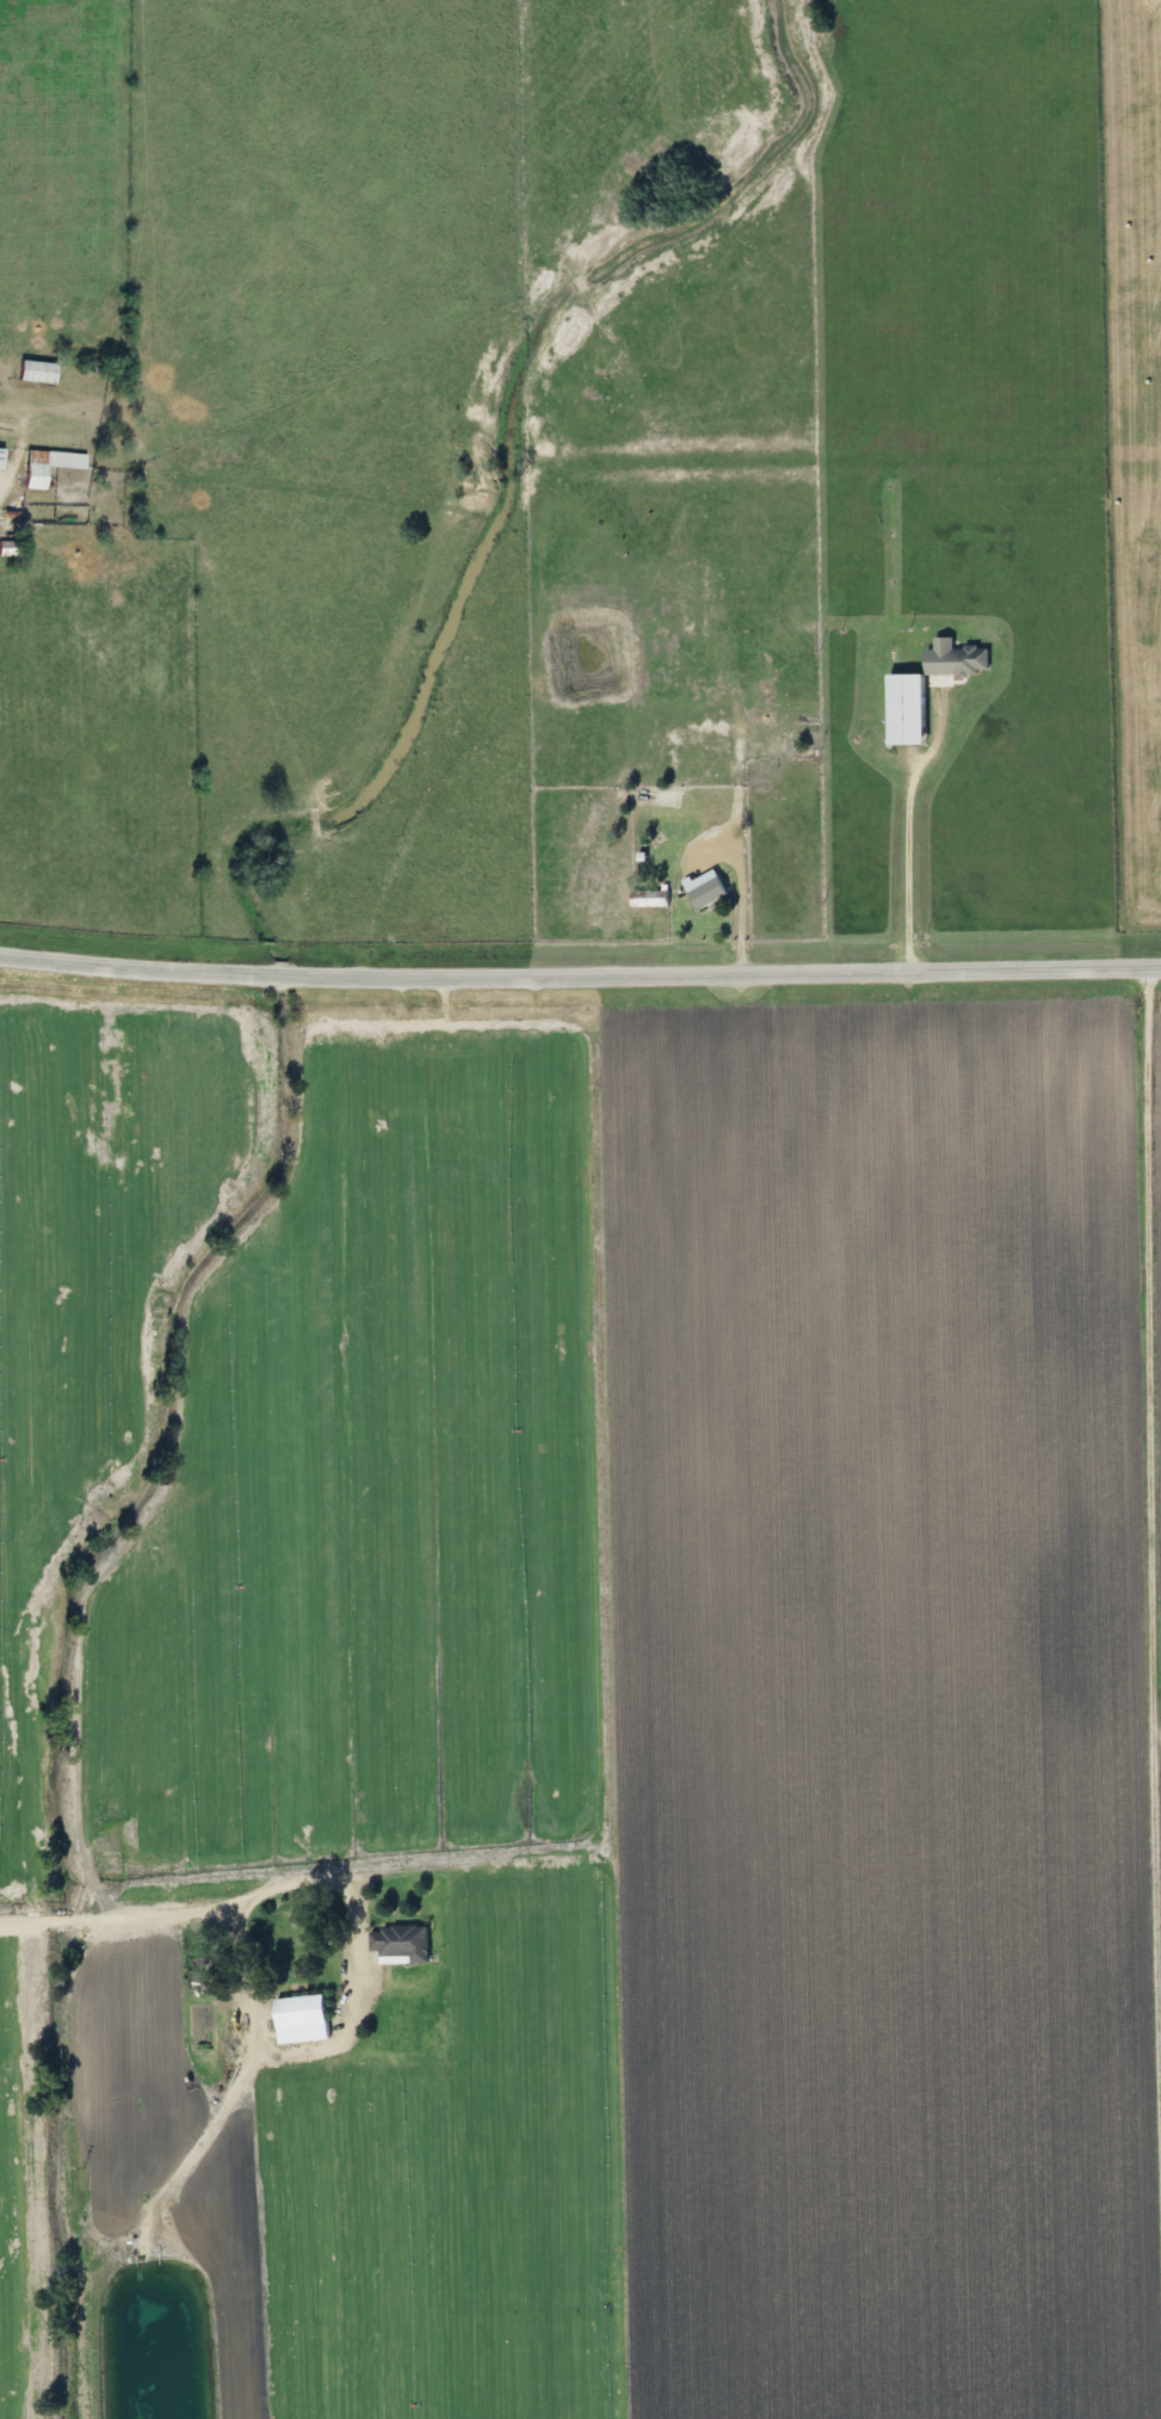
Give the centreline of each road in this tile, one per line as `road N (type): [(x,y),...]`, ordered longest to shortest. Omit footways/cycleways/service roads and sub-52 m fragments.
road 1 (track): [(1144,967),(1160,2226)]
road 2 (secondary): [(0,955),(286,978),(1160,967)]

